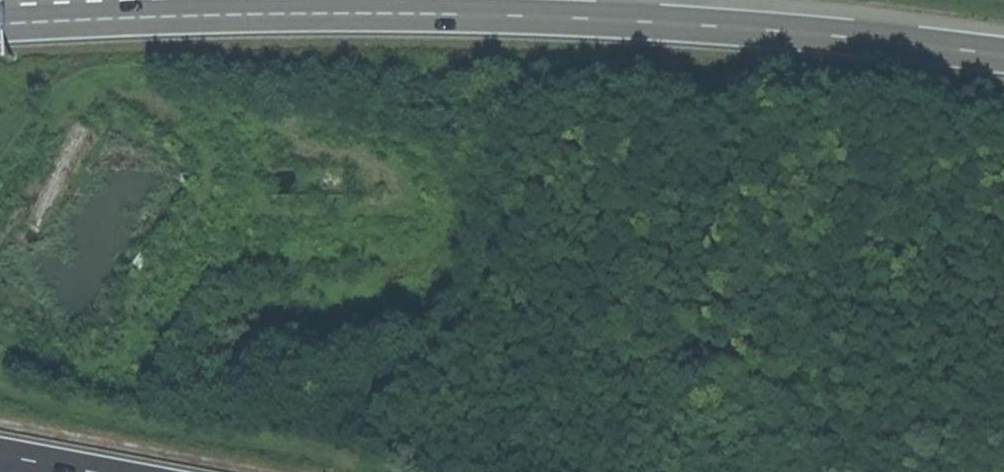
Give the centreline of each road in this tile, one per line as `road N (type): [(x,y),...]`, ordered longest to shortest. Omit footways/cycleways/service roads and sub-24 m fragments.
road 1 (trunk): [(1003,55),(810,34),(399,13),(0,30)]

